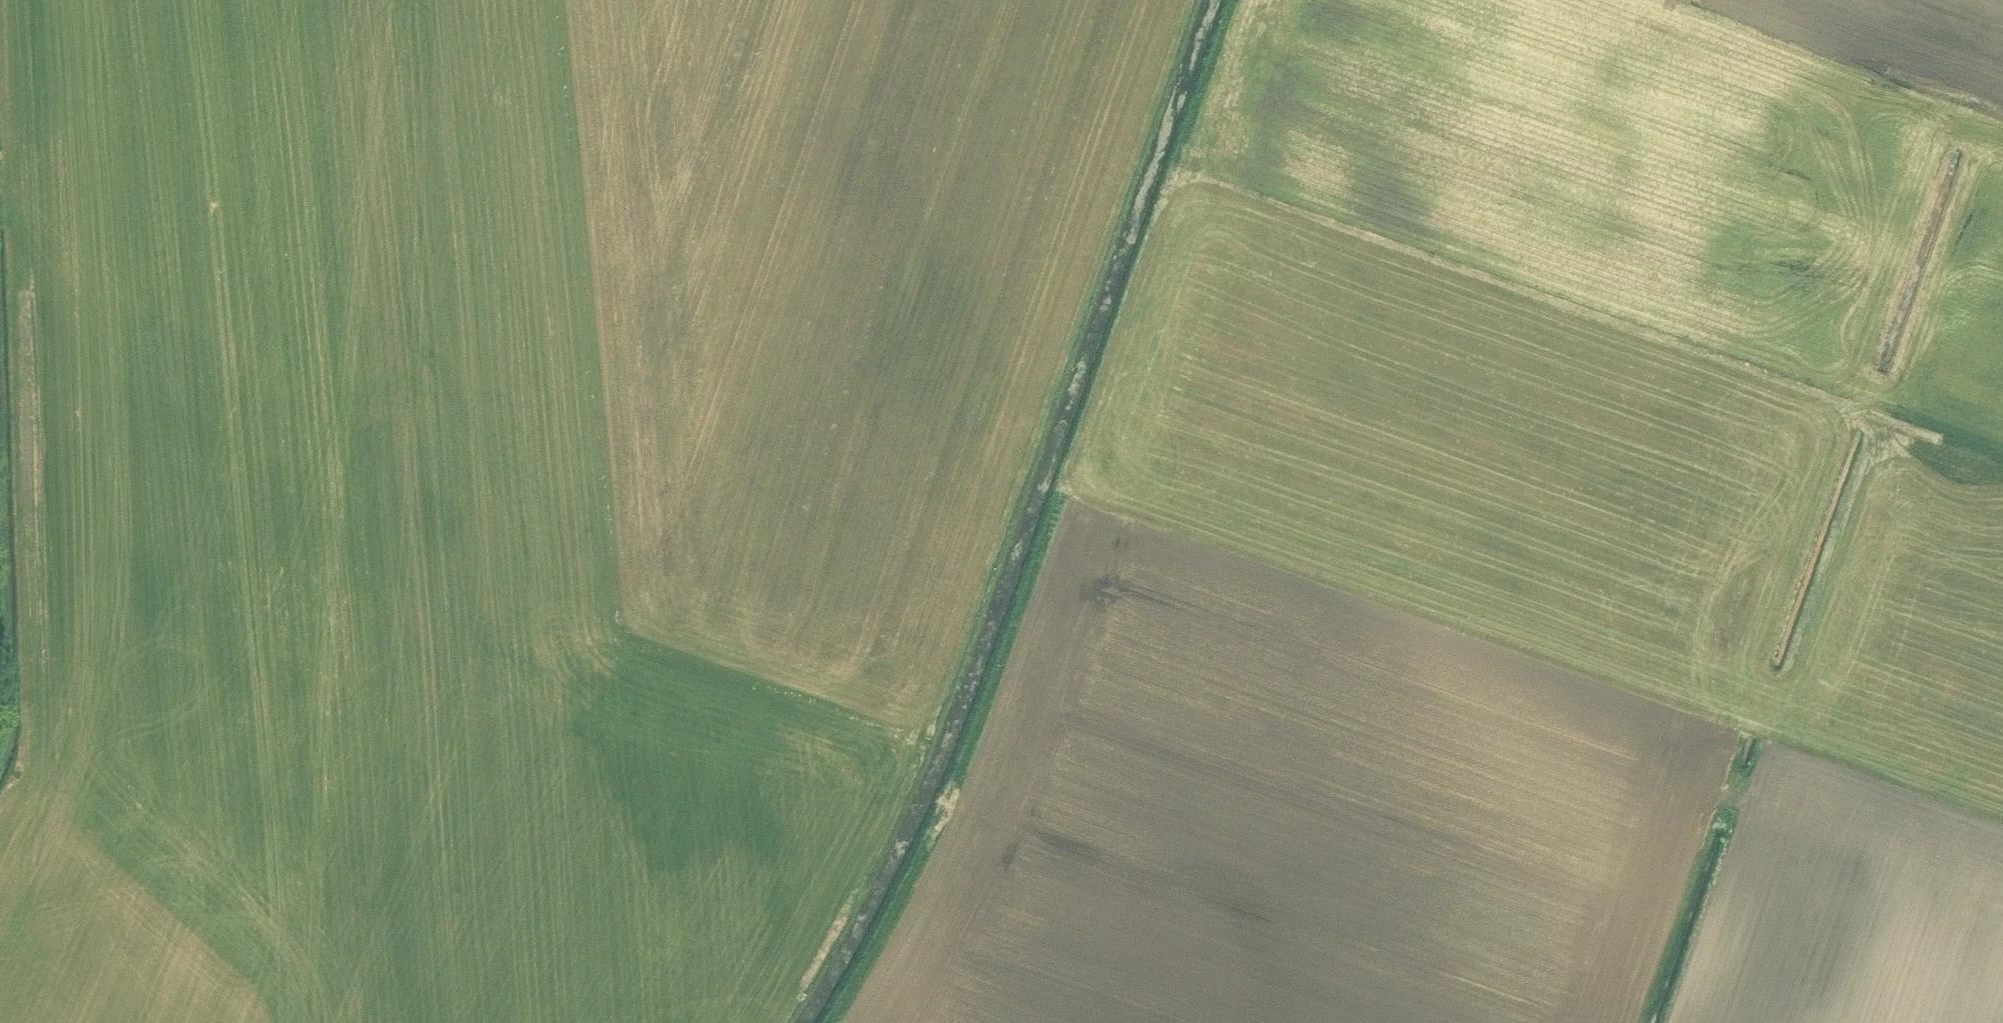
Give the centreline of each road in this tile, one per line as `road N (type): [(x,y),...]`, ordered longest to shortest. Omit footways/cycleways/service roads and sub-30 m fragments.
road 1 (track): [(1235,0),(1003,659),(823,1022)]

